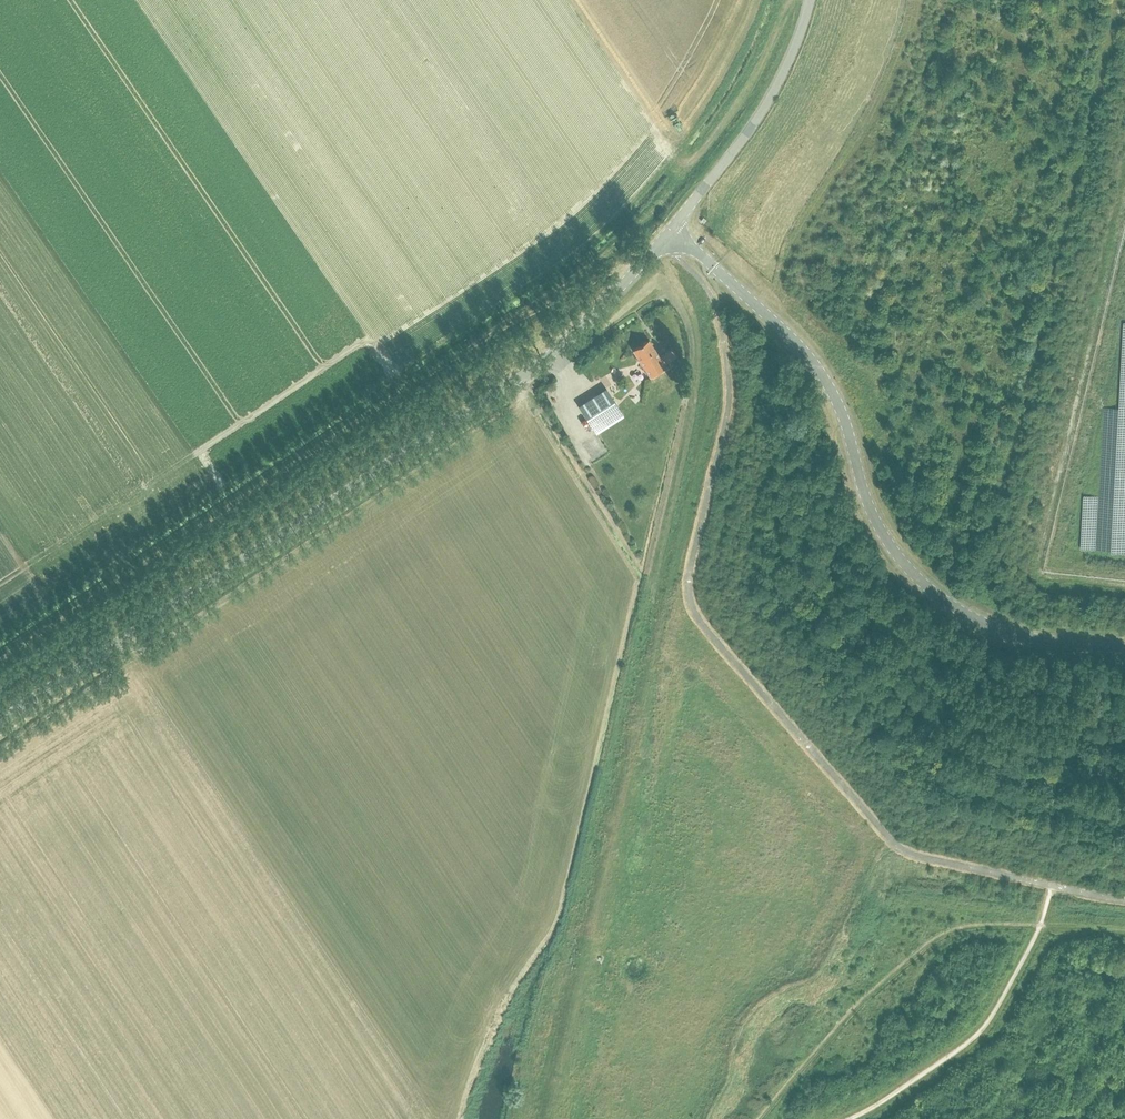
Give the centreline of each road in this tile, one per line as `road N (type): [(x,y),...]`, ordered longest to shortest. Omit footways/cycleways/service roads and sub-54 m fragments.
road 1 (unclassified): [(0,722),(510,382),(581,325),(673,230)]
road 2 (unclassified): [(1124,649),(1007,632),(950,604),(911,572),(881,532),(847,422),(815,364),(673,230)]
road 3 (unclassified): [(673,230),(781,75),(807,0)]

